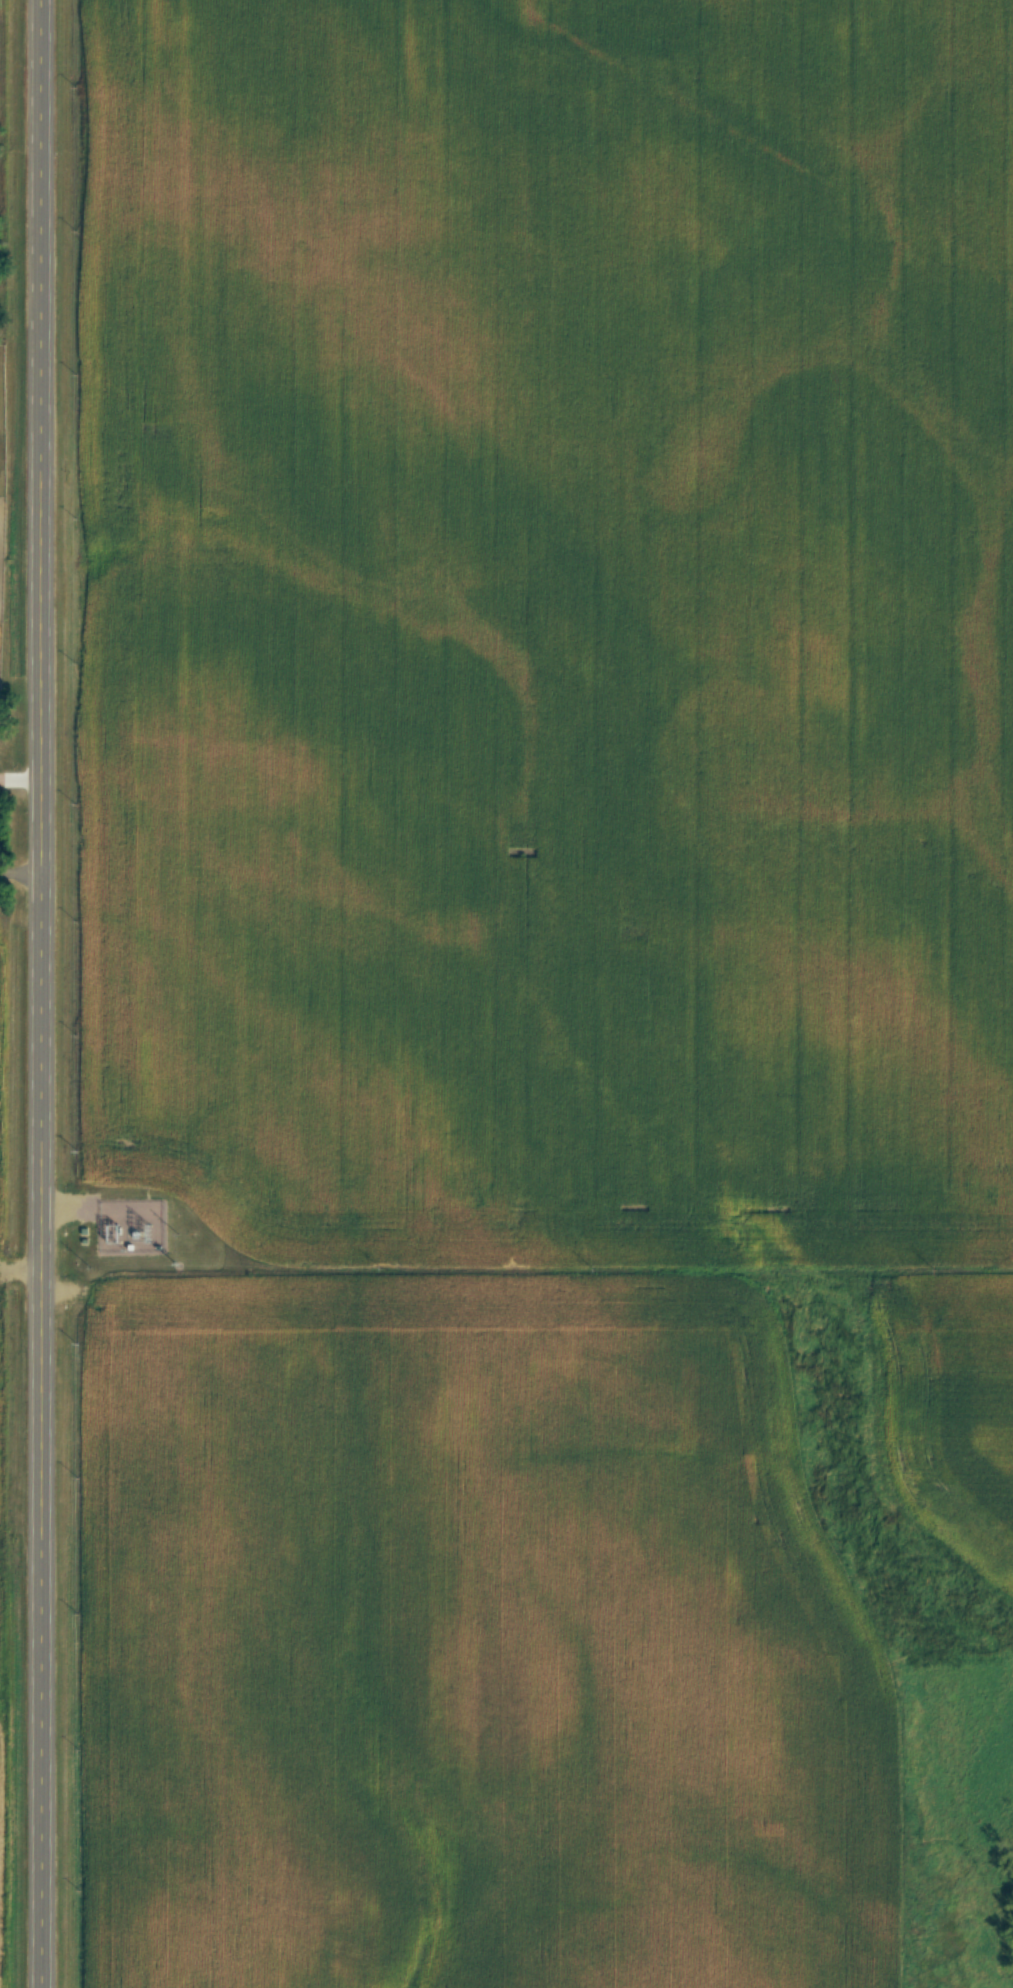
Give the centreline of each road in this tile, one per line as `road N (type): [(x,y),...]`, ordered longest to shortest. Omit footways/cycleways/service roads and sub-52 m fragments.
road 1 (tertiary): [(49,0),(51,1987)]

